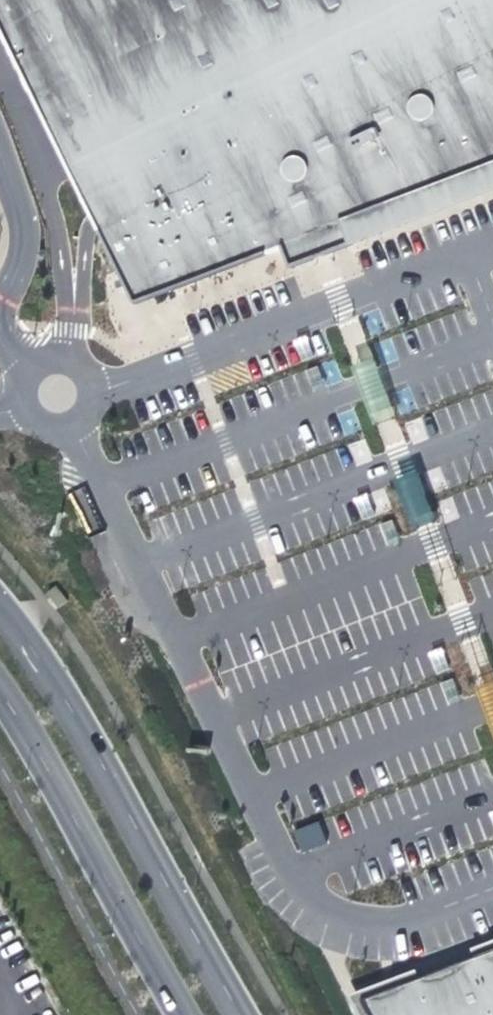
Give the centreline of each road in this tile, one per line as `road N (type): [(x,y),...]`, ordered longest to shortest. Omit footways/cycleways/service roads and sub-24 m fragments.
road 1 (unclassified): [(241,1014),(76,720),(0,609)]
road 2 (unclassified): [(0,689),(181,1014)]

